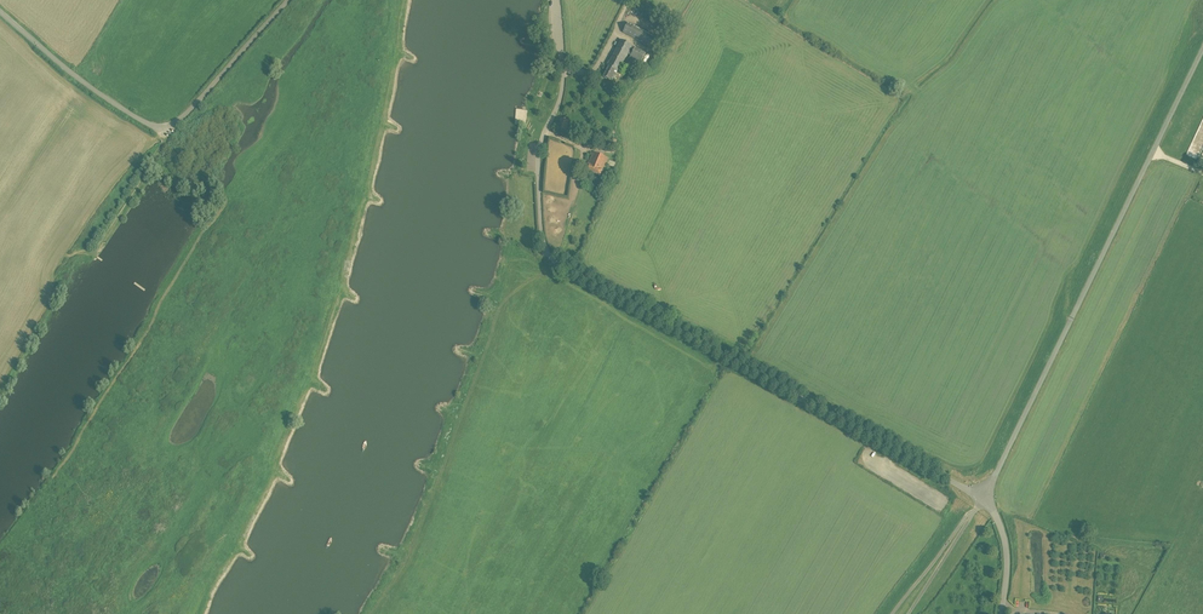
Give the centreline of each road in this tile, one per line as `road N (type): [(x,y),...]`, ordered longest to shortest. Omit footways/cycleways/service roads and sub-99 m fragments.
road 1 (tertiary): [(983,498),(554,260),(541,234),(537,165),(562,90),(557,0)]
road 2 (unclassified): [(983,498),(1202,50)]
road 3 (tertiary): [(292,0),(171,130),(141,121),(78,80),(0,12)]
road 4 (unclassified): [(983,498),(910,613)]
road 5 (tertiary): [(1001,613),(1006,547),(983,498)]

